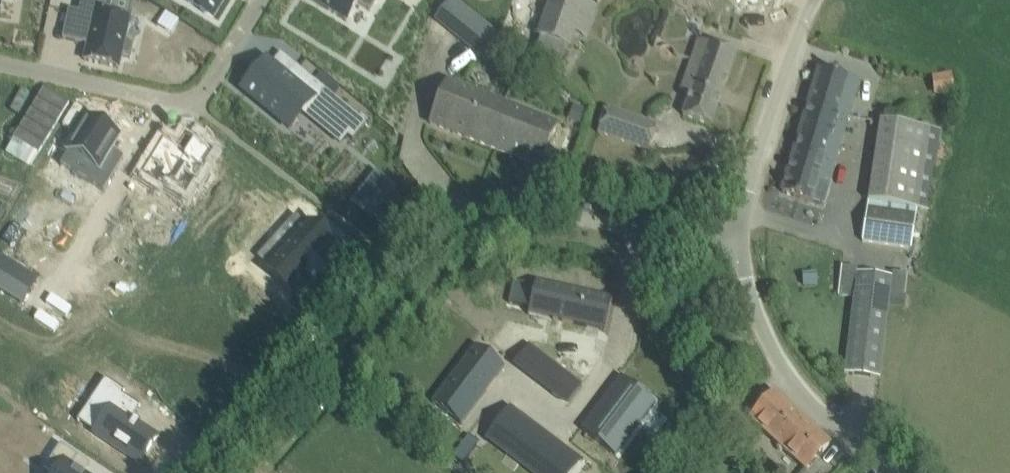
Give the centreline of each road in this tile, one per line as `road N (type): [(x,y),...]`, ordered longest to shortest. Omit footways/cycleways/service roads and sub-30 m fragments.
road 1 (unclassified): [(223,472),(421,254),(482,223),(526,214),(636,231)]
road 2 (unclassified): [(261,0),(196,103),(0,63)]
road 3 (unclassified): [(886,472),(774,358),(757,324),(739,247)]
road 4 (unclassified): [(739,247),(739,188),(796,0)]
road 5 (residential): [(576,391),(617,332),(636,231)]

